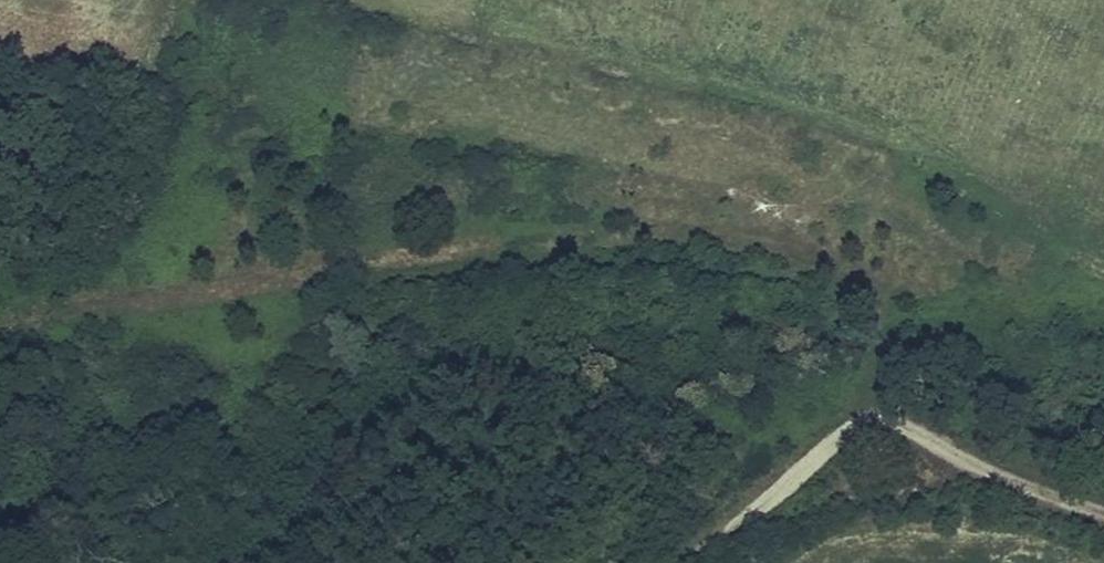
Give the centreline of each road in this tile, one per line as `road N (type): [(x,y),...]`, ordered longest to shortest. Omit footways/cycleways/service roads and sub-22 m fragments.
road 1 (track): [(686,562),(867,418),(1103,512)]

